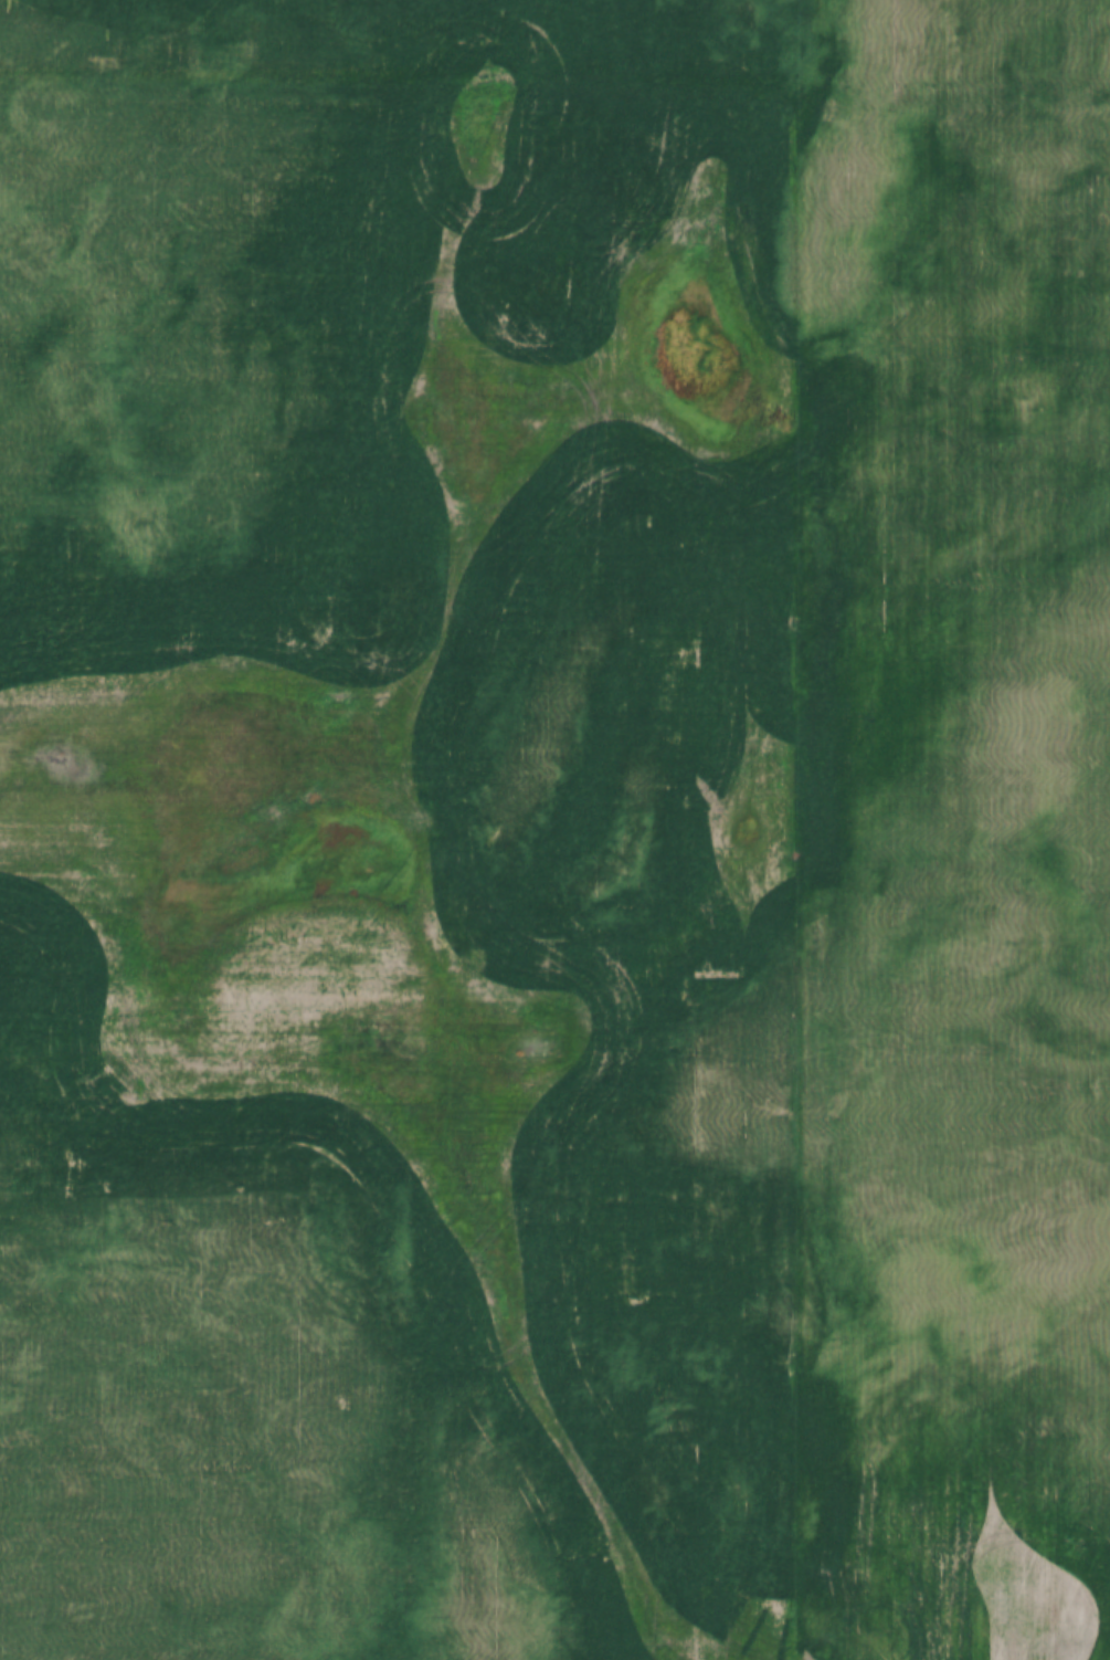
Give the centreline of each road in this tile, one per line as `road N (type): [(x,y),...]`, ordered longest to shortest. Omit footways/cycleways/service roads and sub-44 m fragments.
road 1 (track): [(838,88),(1109,90)]

